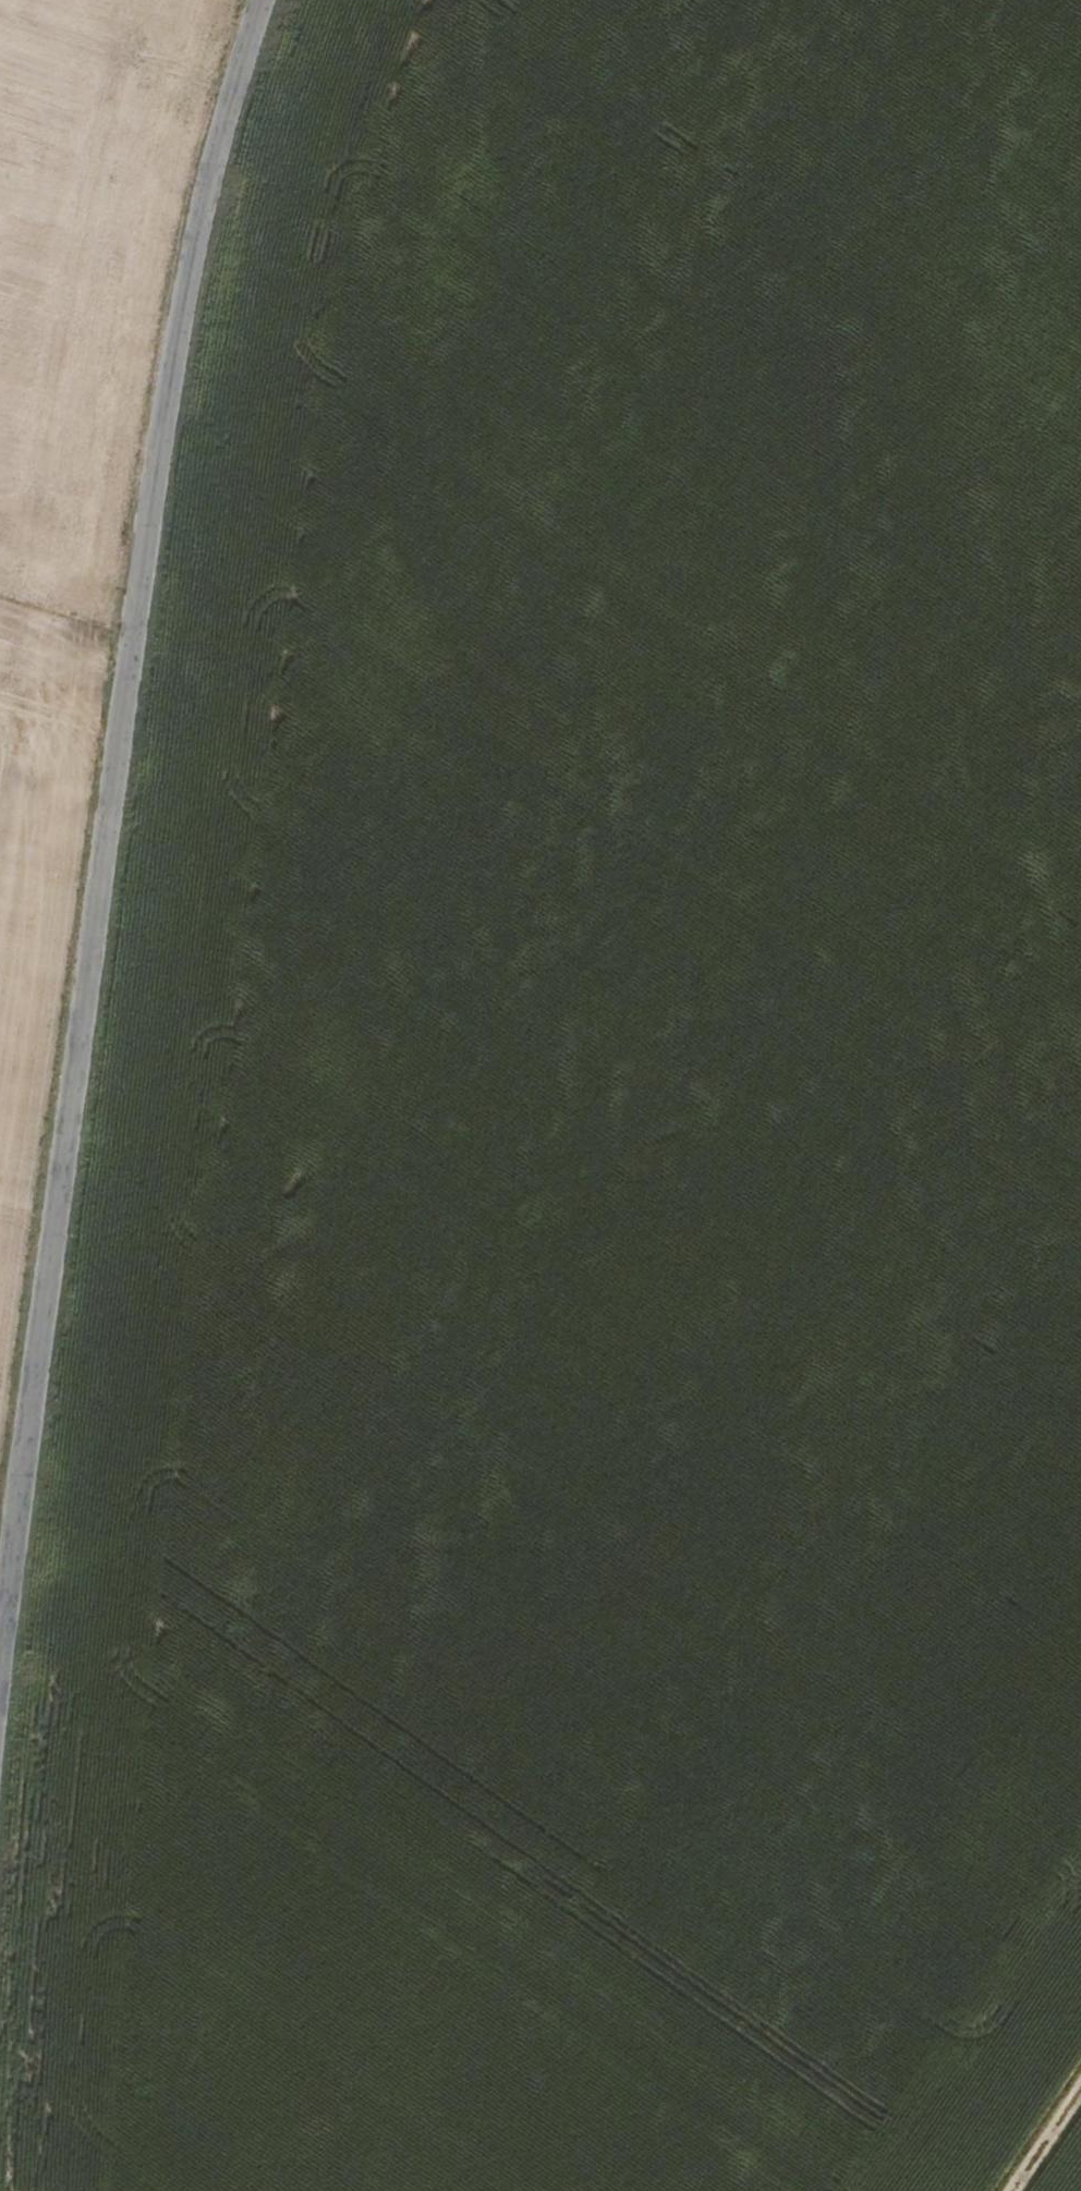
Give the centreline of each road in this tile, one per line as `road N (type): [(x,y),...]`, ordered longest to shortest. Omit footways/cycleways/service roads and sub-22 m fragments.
road 1 (unclassified): [(0,1679),(142,567),(202,218),(263,0)]
road 2 (track): [(997,2190),(1080,2064)]

